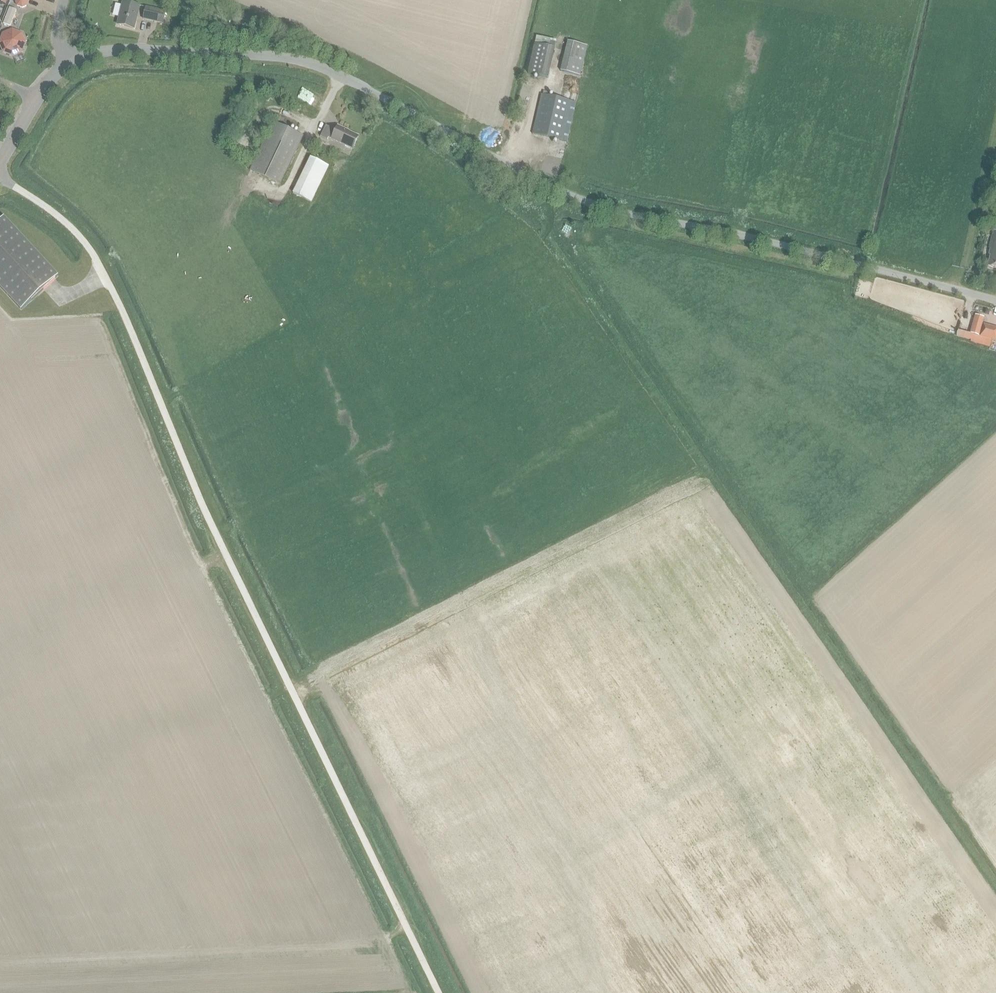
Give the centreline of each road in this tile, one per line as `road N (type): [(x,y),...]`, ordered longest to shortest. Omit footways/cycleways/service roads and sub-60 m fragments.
road 1 (unclassified): [(995,300),(586,202),(303,63),(133,50),(66,65)]
road 2 (unclassified): [(447,992),(215,535),(99,263),(65,223),(0,175)]

